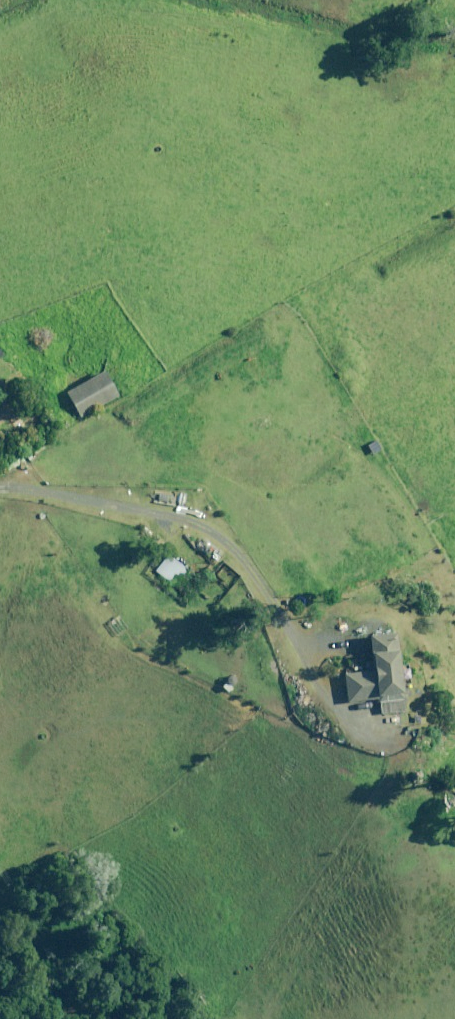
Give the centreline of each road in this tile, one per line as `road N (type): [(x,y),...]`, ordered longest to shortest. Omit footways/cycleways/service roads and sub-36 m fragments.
road 1 (track): [(0,495),(35,493),(193,528),(262,583),(326,700),(370,733)]
road 2 (track): [(82,1018),(0,902)]

